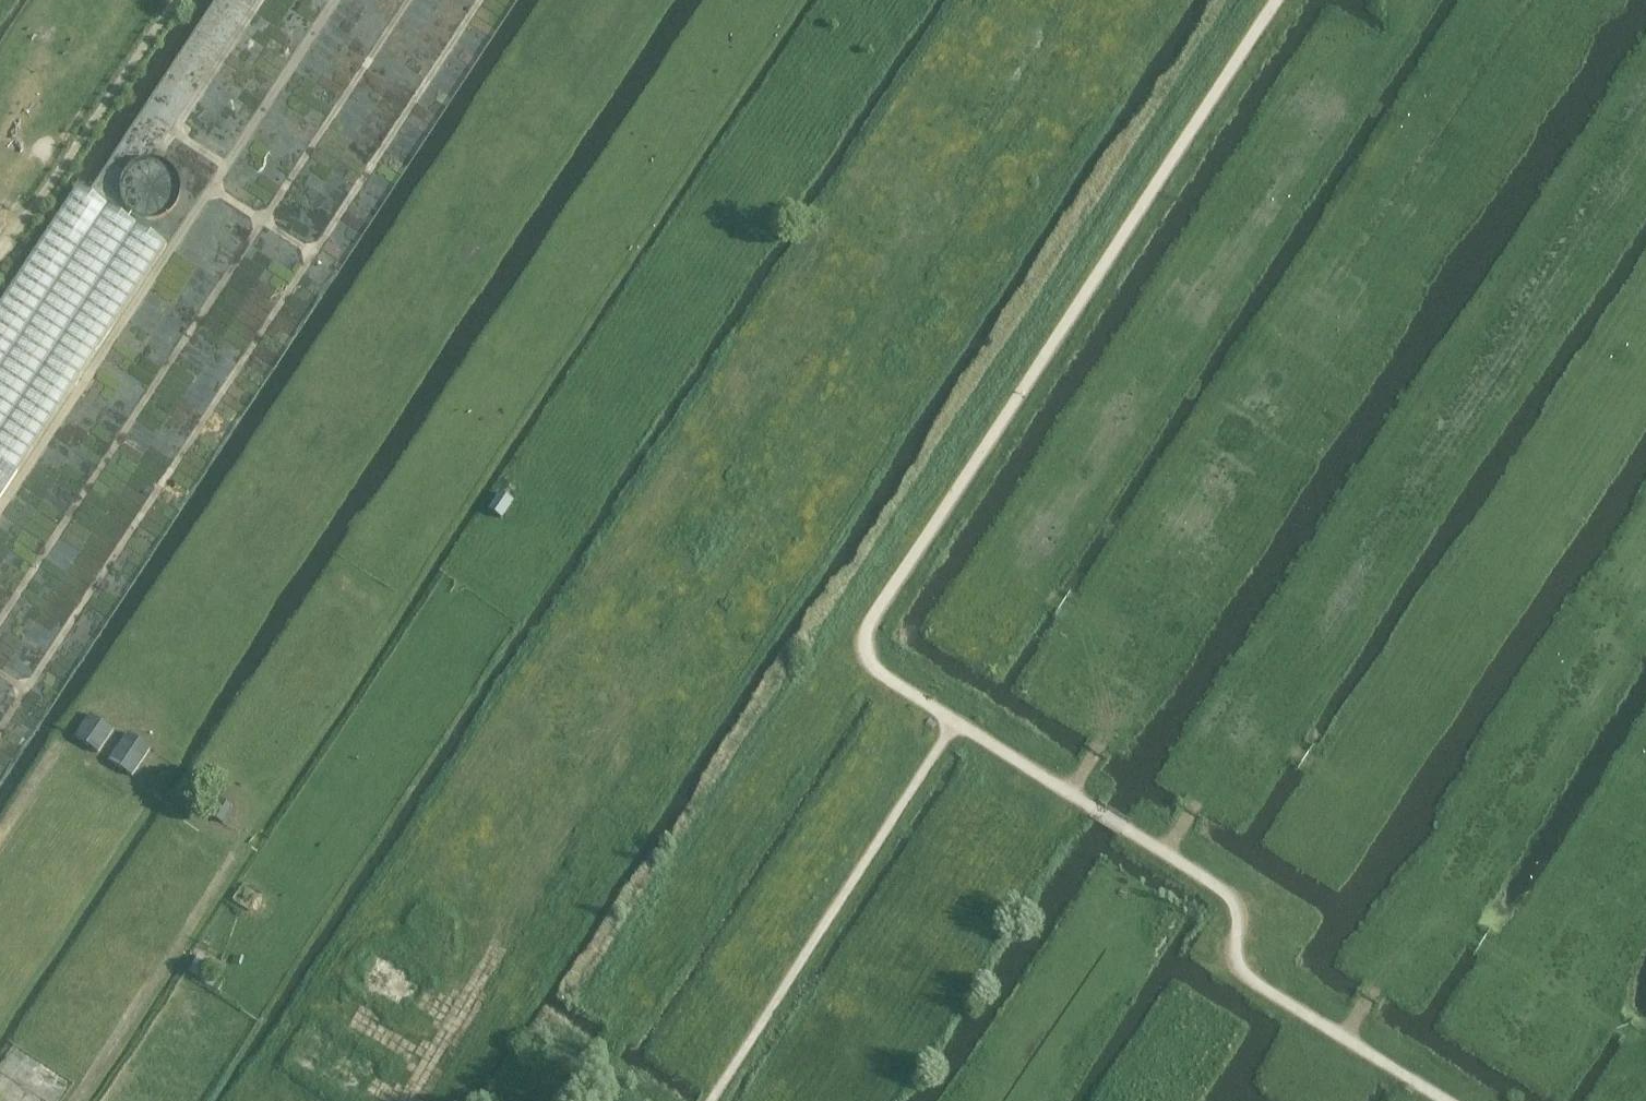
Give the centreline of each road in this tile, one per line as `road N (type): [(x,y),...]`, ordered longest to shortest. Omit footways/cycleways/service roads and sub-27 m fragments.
road 1 (track): [(494,951),(403,1100)]

